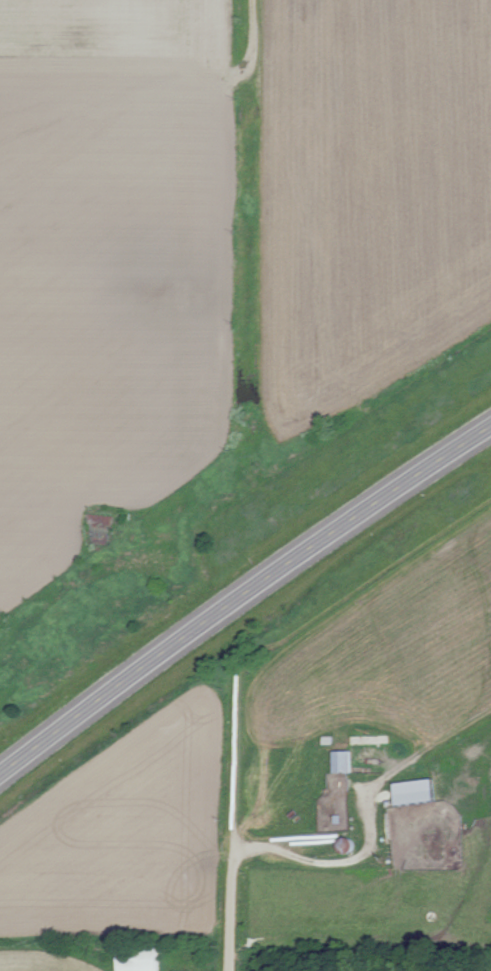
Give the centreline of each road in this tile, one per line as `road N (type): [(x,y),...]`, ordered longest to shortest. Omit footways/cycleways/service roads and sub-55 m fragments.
road 1 (primary): [(0,777),(234,599),(490,432)]
road 2 (residential): [(230,453),(231,80),(253,72),(254,0)]
road 3 (residential): [(232,970),(235,862),(327,818),(490,716)]

